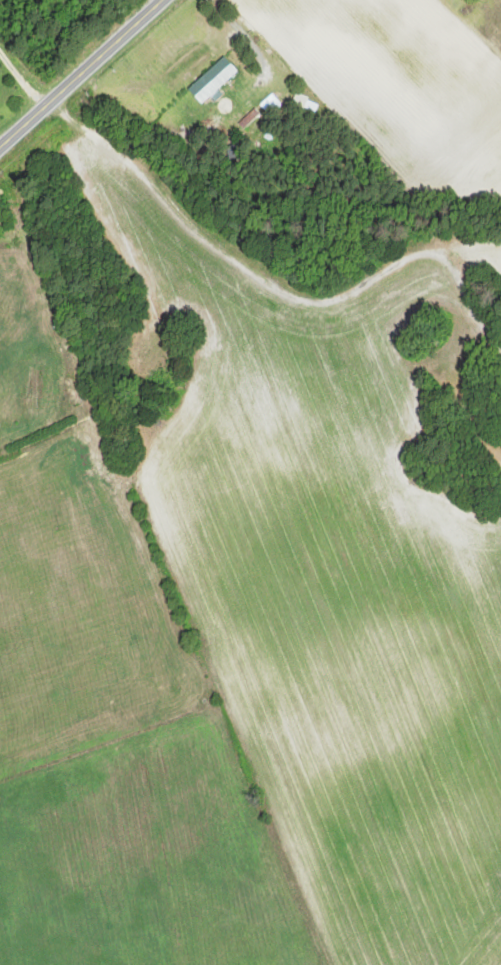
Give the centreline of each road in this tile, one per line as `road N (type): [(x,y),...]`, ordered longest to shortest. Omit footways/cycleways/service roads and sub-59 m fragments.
road 1 (secondary): [(0,147),(162,0)]

